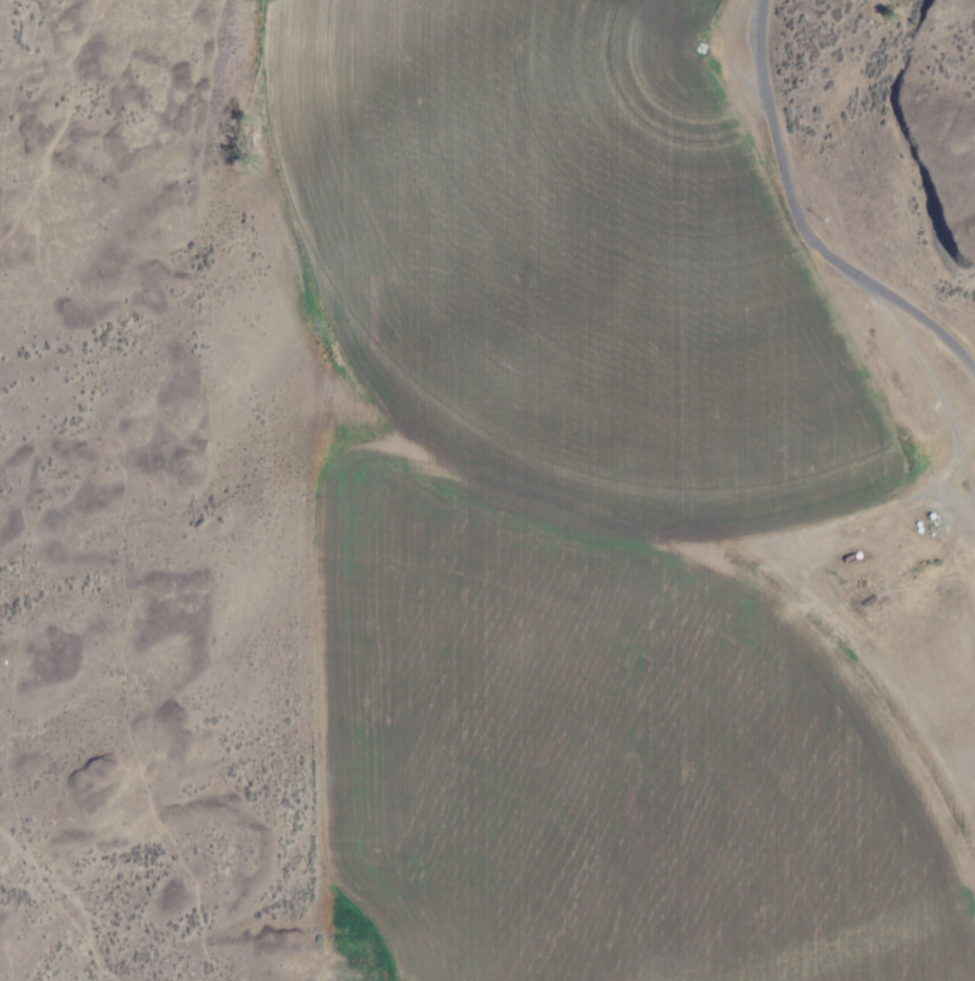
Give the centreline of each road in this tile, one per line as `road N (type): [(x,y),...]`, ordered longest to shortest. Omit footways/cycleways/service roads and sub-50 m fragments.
road 1 (residential): [(974,375),(872,282),(800,238),(756,86),(760,0)]

